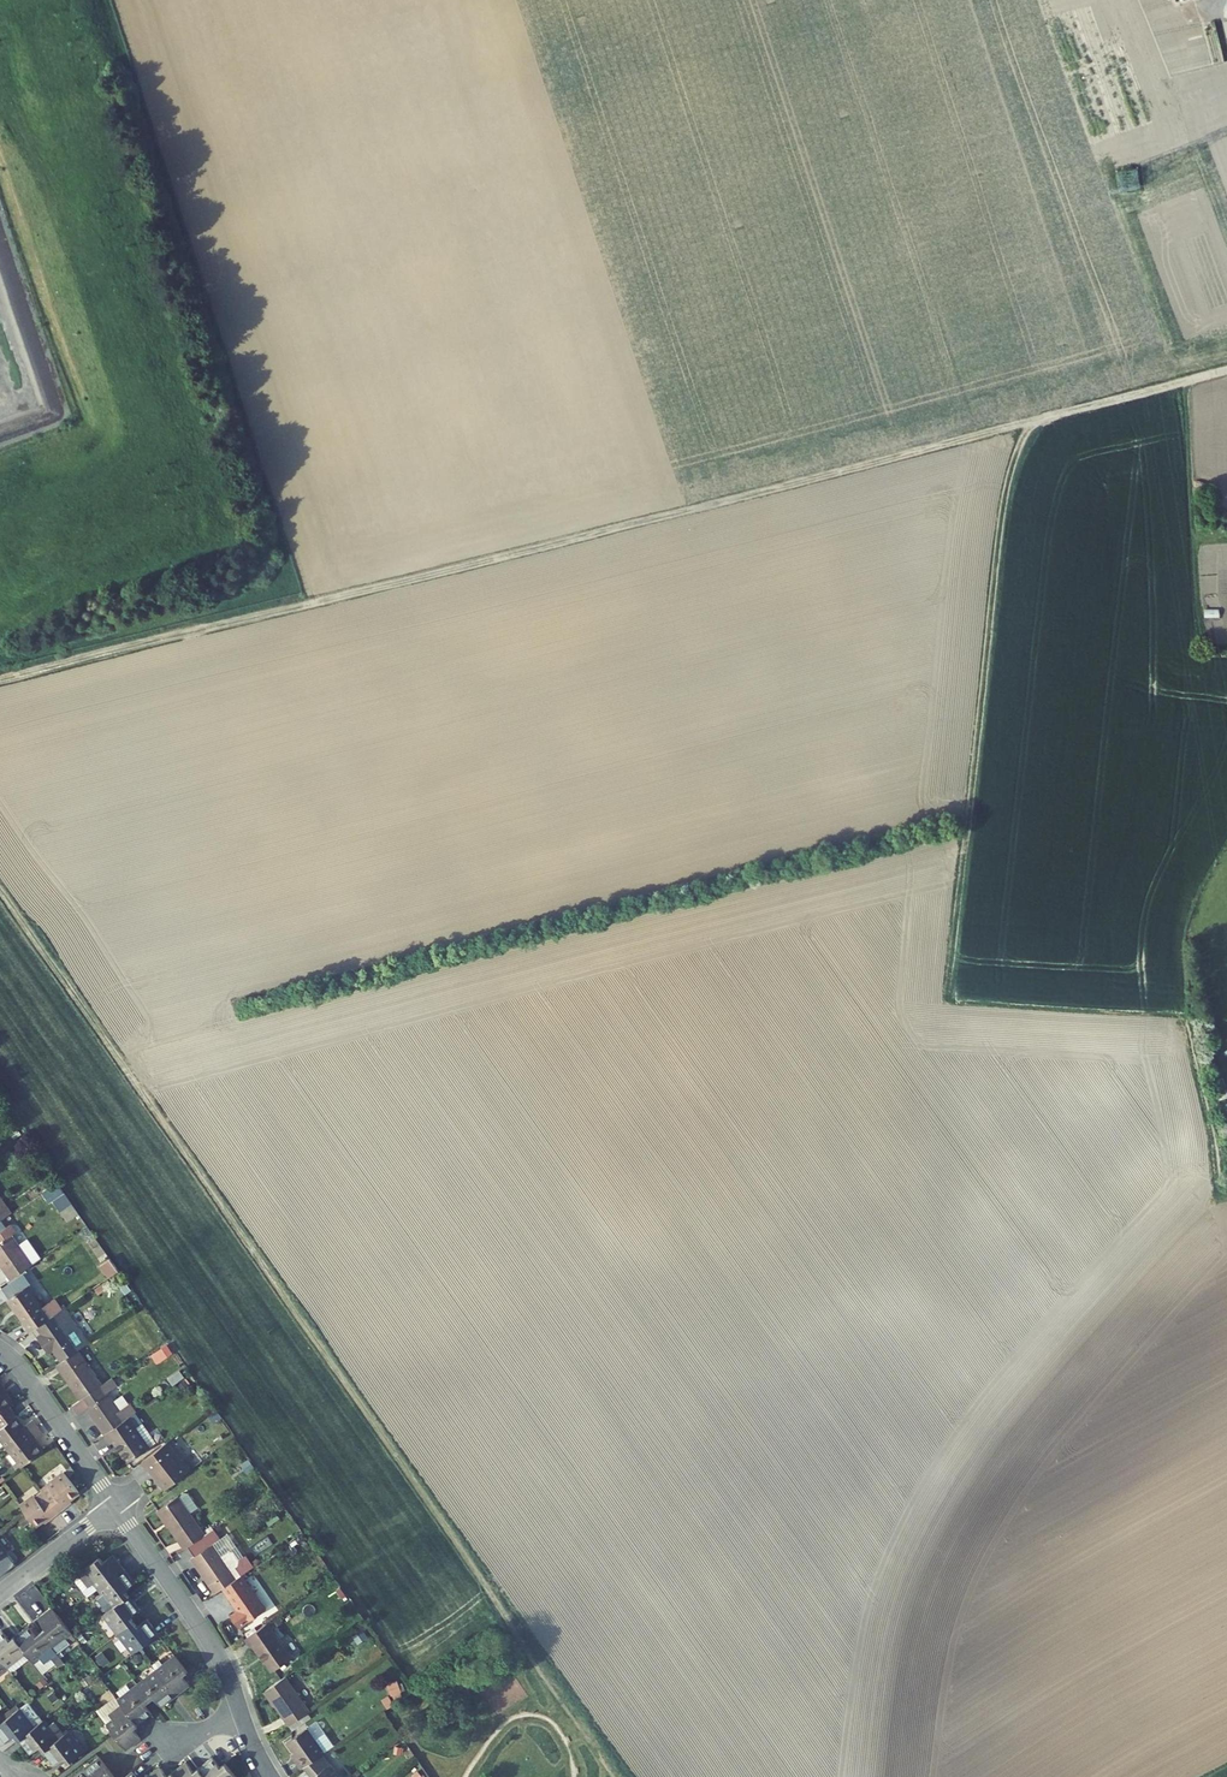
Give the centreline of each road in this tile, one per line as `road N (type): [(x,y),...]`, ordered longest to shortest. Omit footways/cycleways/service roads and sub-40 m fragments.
road 1 (track): [(1226,372),(0,682)]
road 2 (residential): [(114,1505),(207,1637),(243,1719)]
road 3 (residential): [(0,1351),(114,1505)]
road 4 (residential): [(0,1595),(114,1505)]

